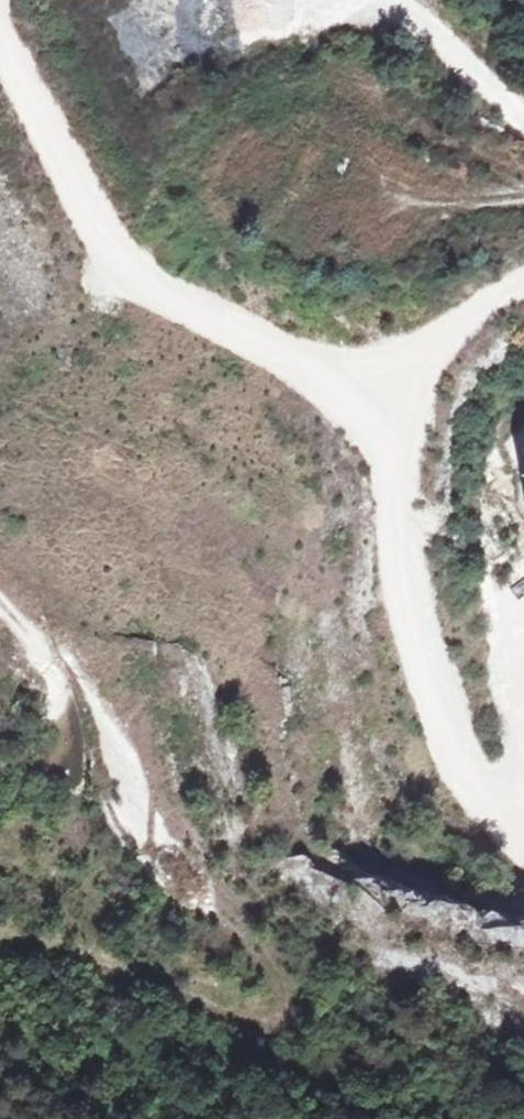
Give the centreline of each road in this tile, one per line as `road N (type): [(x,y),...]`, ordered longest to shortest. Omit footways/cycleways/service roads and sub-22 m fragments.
road 1 (track): [(0,614),(109,755),(145,828),(268,962),(281,998),(270,1033),(149,983),(0,941)]
road 2 (track): [(523,280),(427,360),(382,411),(419,642),(475,785),(523,832)]
road 3 (track): [(382,411),(154,290),(109,243),(0,35)]

